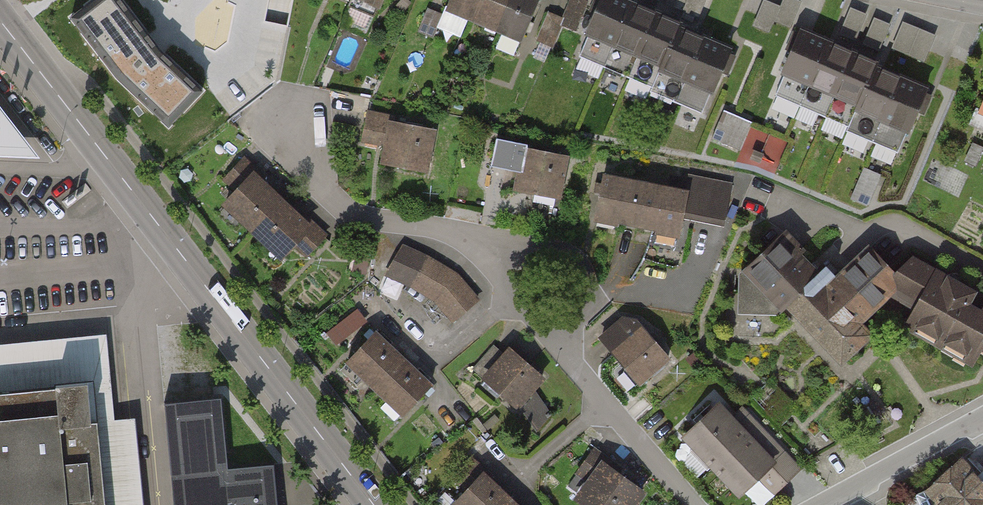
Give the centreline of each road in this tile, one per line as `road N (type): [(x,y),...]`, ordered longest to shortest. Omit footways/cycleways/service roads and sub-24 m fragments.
road 1 (secondary): [(0,23),(374,504)]
road 2 (residential): [(267,122),(350,212),(467,242),(693,504)]
road 3 (residential): [(982,418),(823,504)]

